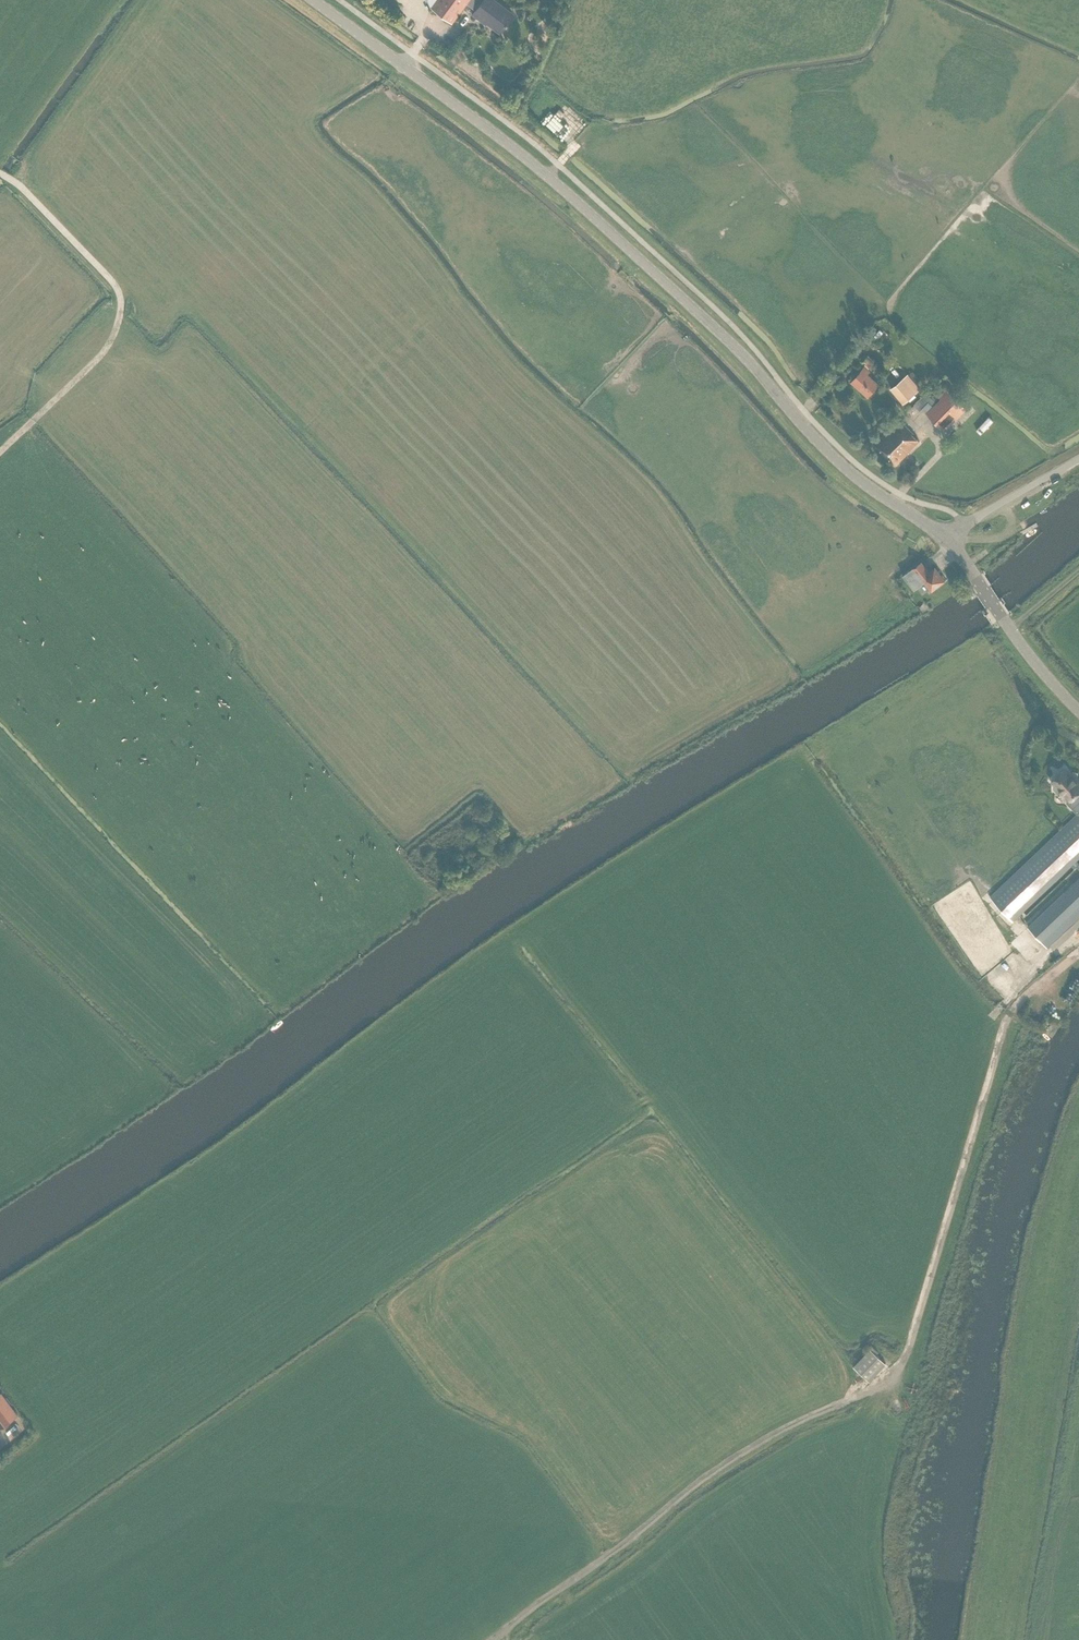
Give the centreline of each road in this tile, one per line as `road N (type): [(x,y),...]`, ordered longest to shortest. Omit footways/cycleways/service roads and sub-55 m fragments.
road 1 (track): [(1078,951),(1011,1011),(902,1356),(848,1401),(729,1463),(492,1639)]
road 2 (tertiary): [(949,540),(861,483),(727,339),(544,174),(310,0)]
road 3 (tertiary): [(1078,713),(949,540)]
road 4 (tertiary): [(949,540),(1078,459)]

